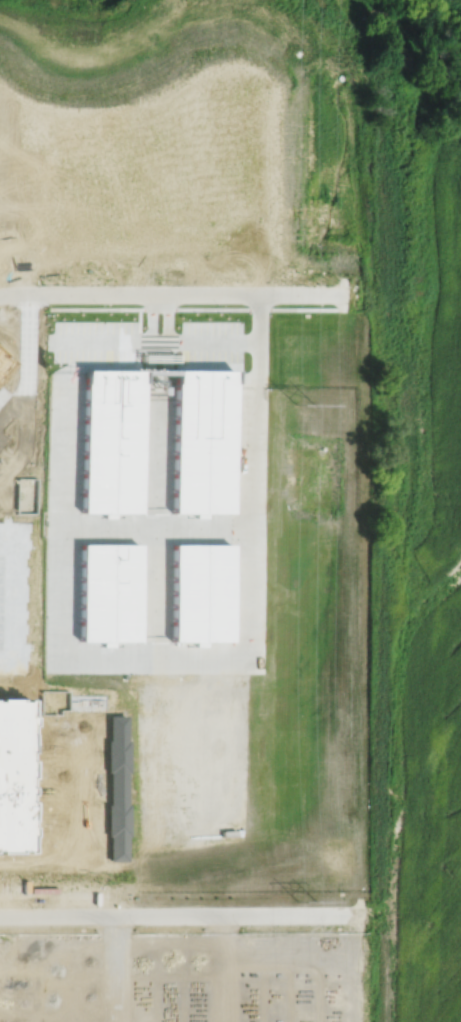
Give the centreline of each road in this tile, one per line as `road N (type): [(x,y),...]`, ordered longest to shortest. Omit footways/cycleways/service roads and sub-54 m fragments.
road 1 (tertiary): [(372,914),(0,917)]
road 2 (residential): [(345,293),(0,295)]

